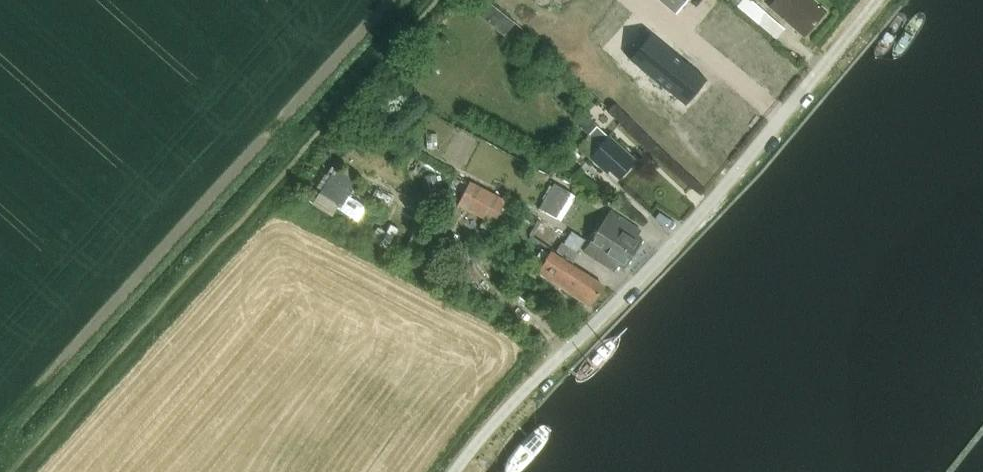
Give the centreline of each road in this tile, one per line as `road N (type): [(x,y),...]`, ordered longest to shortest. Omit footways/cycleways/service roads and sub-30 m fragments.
road 1 (residential): [(454,471),(529,383),(686,229),(878,0)]

